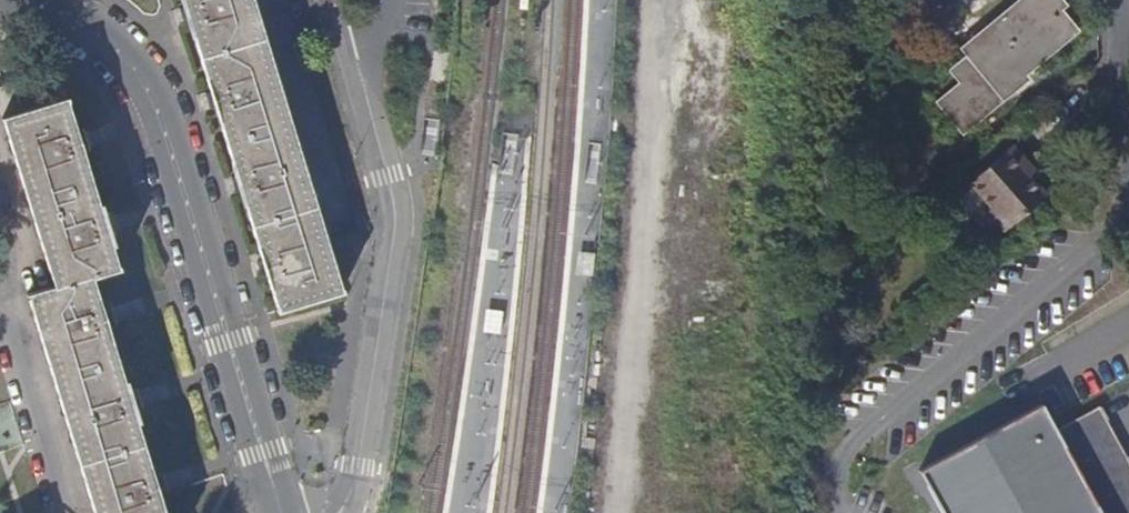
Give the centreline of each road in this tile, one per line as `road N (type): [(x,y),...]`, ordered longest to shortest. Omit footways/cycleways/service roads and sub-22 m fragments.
road 1 (residential): [(18,0),(89,27),(150,90),(282,512)]
road 2 (unclassified): [(330,0),(346,64),(371,115),(394,215),(359,466),(340,512)]
road 3 (residential): [(0,180),(11,221),(14,312),(75,512)]
road 4 (residential): [(1128,130),(1128,0)]

